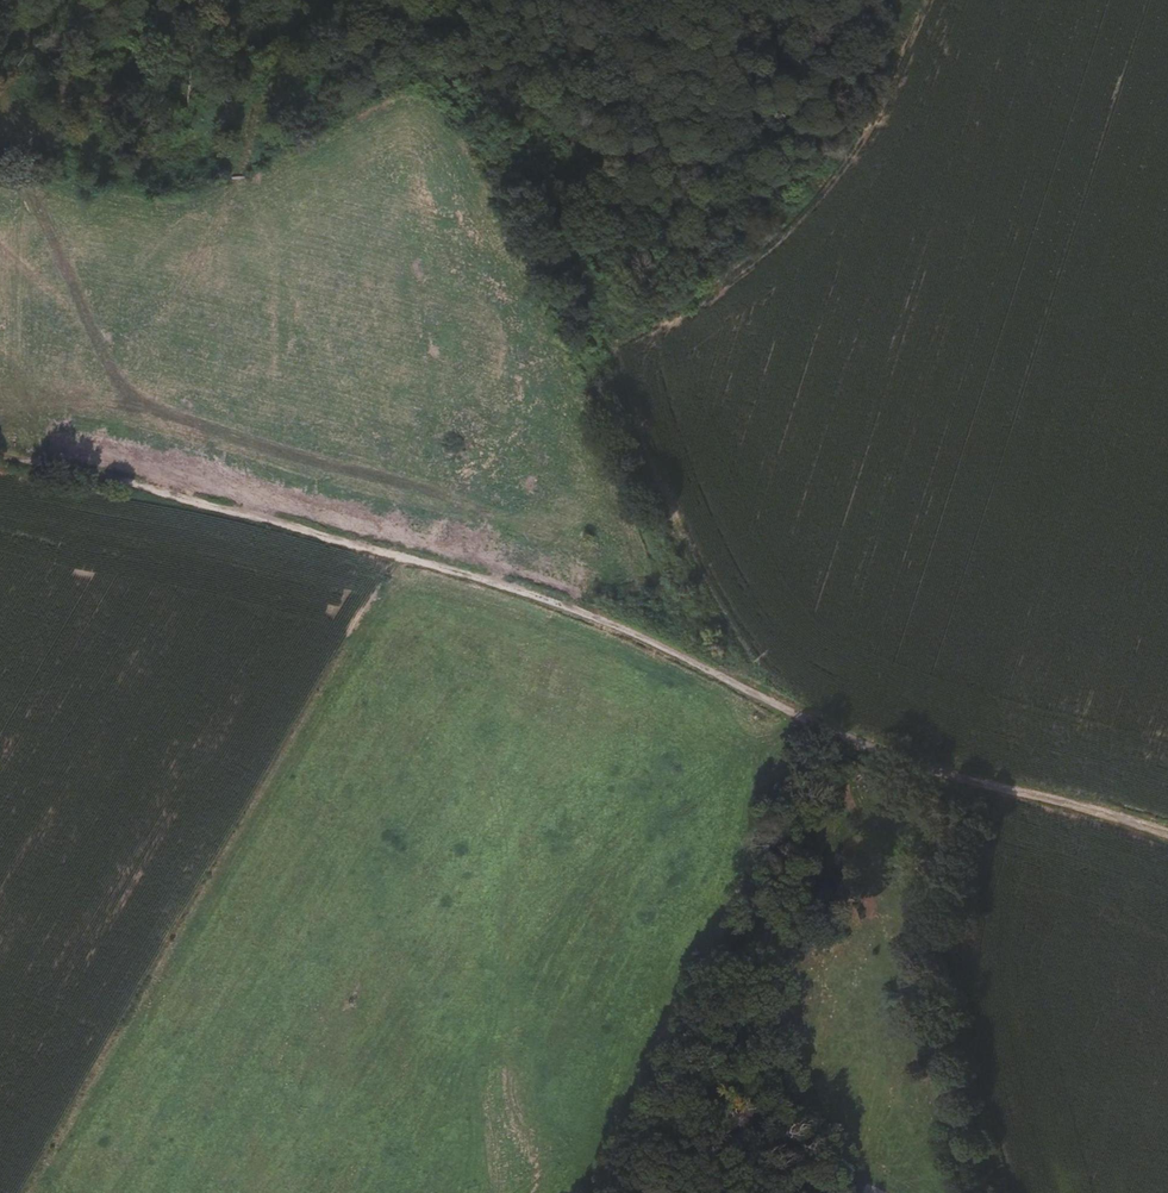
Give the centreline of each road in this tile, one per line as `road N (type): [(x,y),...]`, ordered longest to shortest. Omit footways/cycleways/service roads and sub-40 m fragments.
road 1 (track): [(830,740),(709,672),(545,601),(111,474),(0,457)]
road 2 (track): [(830,740),(1167,835)]

